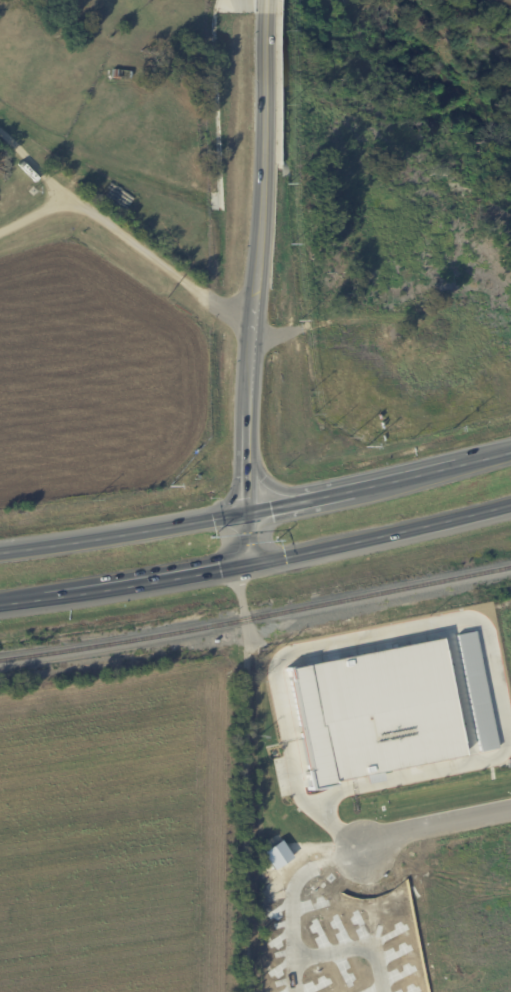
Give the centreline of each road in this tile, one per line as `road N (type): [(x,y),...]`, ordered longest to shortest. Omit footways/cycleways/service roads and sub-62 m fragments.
road 1 (tertiary): [(246,565),(263,16)]
road 2 (trunk): [(510,451),(248,513),(0,554)]
road 3 (trunk): [(0,605),(122,589),(510,507)]
road 4 (residential): [(510,811),(391,836),(361,852)]

